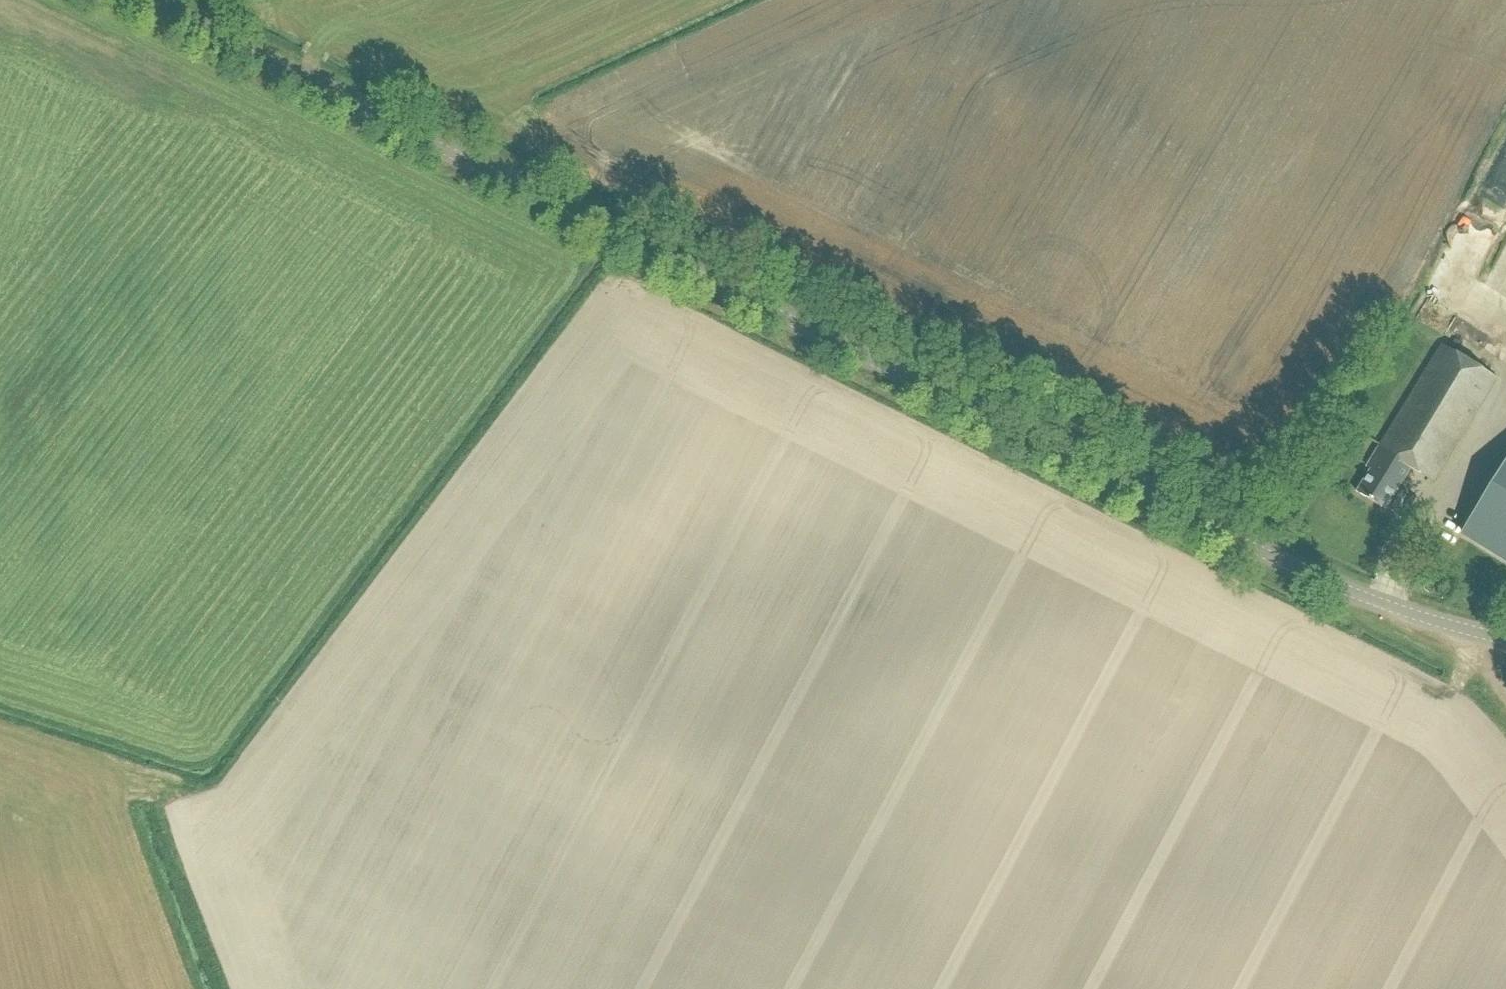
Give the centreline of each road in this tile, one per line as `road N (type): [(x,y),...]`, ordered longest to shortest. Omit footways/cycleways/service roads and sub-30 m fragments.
road 1 (tertiary): [(1505,642),(1325,582),(140,0)]

